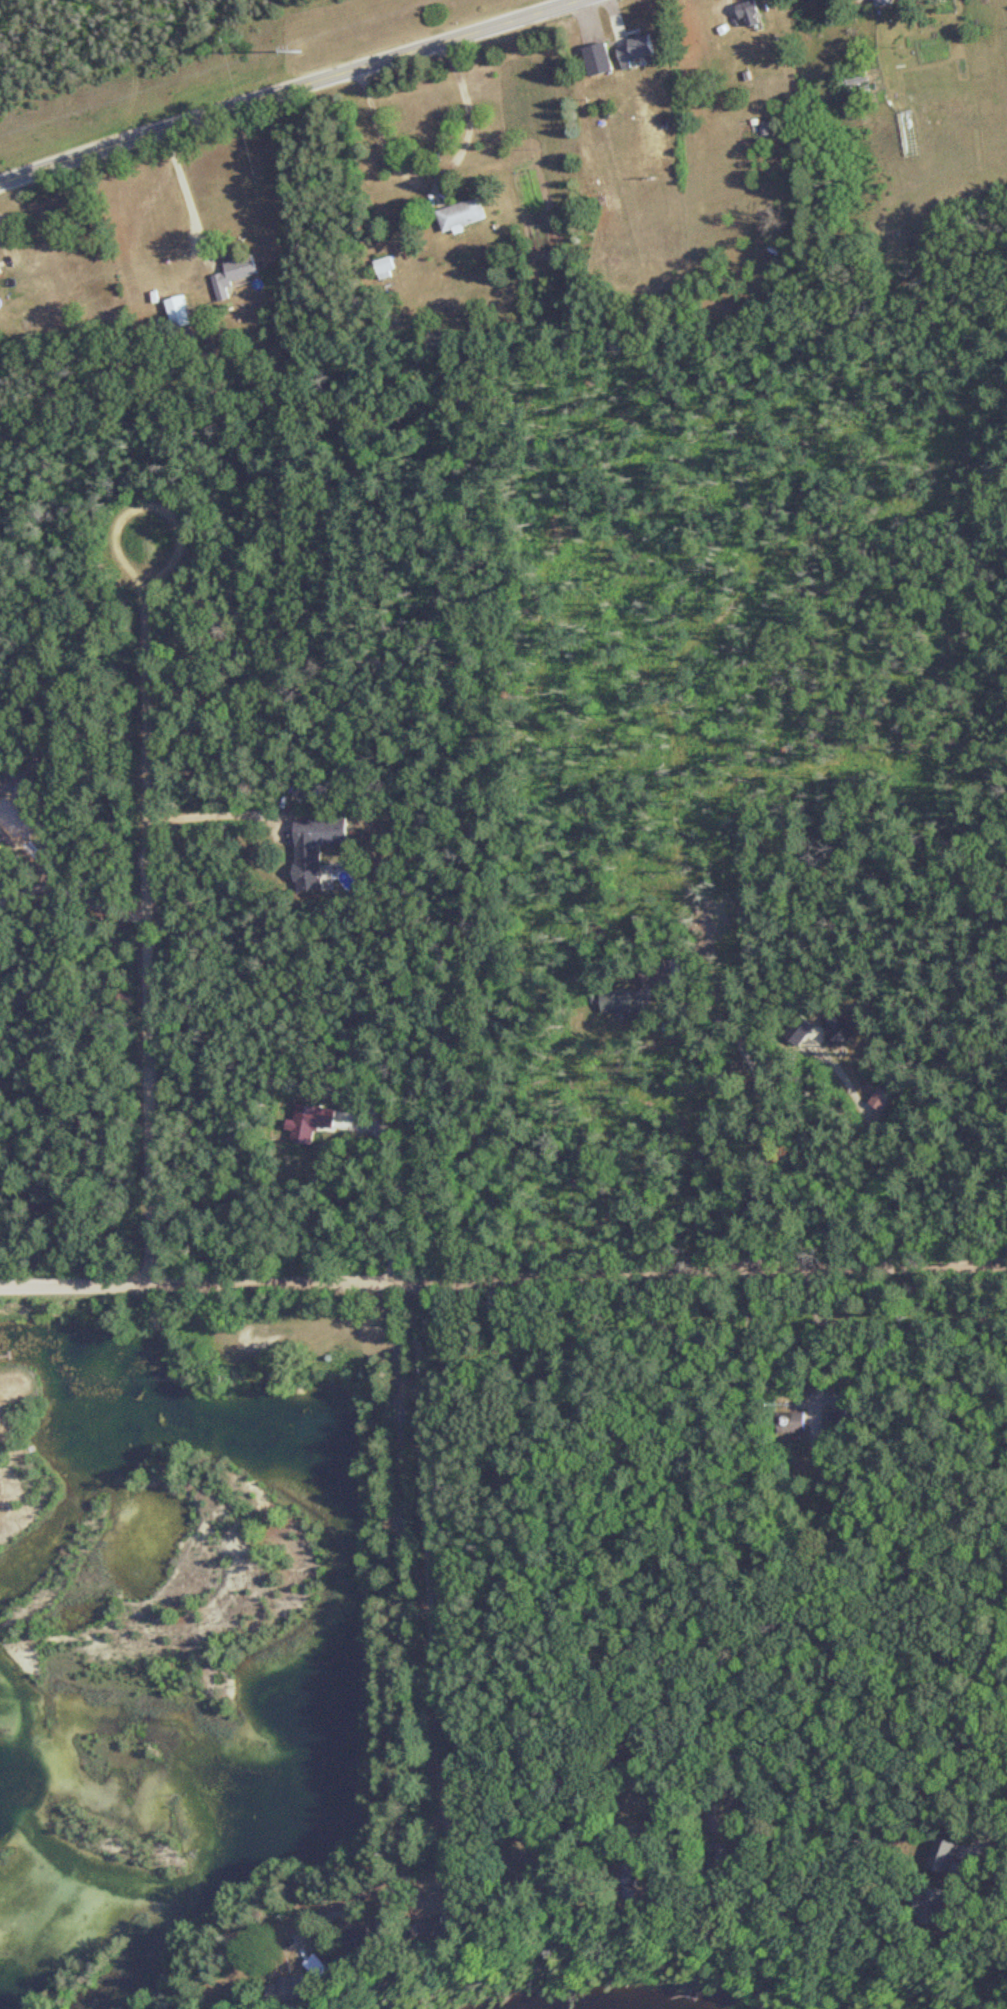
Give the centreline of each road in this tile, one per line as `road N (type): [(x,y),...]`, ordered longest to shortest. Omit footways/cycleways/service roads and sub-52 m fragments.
road 1 (residential): [(0,1278),(149,1280),(1006,1250)]
road 2 (tertiary): [(0,186),(562,0)]

